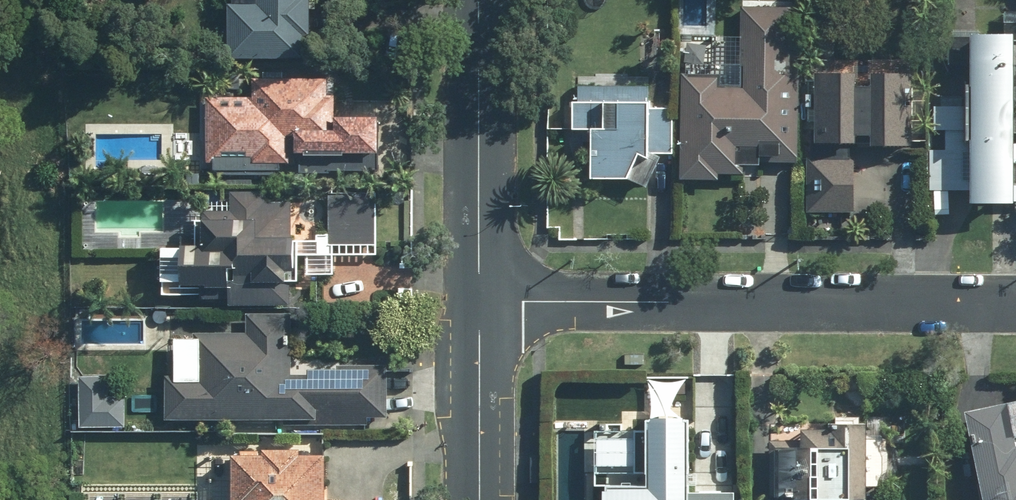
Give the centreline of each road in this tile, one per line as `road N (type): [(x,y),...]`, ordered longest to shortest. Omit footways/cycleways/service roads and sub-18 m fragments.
road 1 (residential): [(1015,307),(478,302)]
road 2 (tertiary): [(478,302),(477,0)]
road 3 (tertiary): [(476,499),(478,302)]

